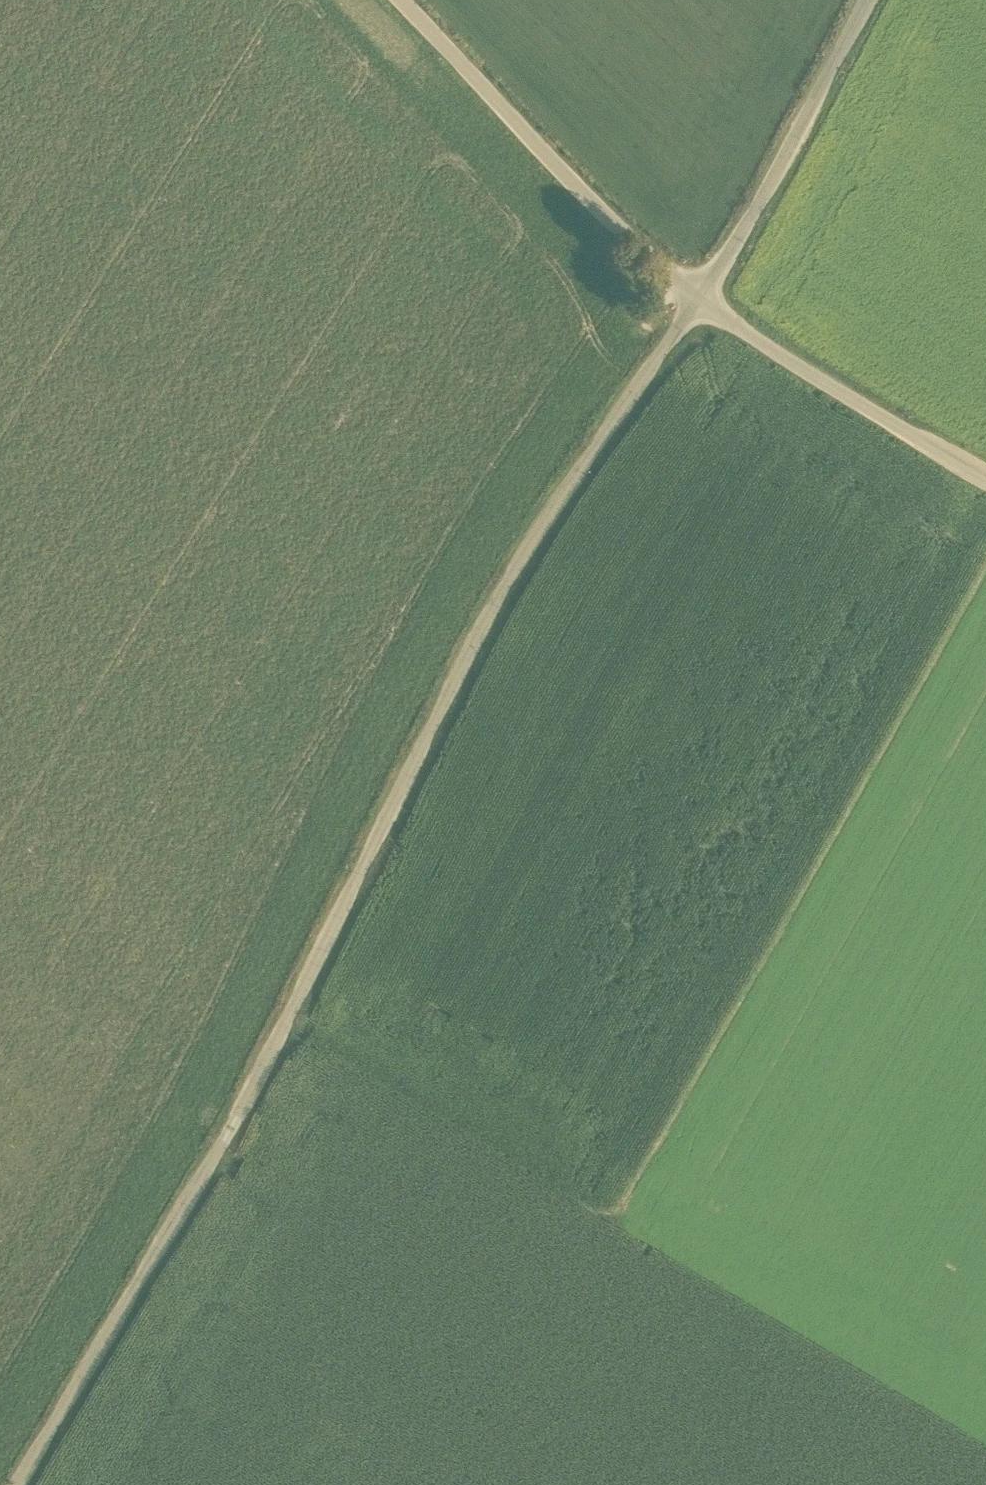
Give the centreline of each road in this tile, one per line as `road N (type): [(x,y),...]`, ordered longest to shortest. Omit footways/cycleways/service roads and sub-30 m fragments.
road 1 (unclassified): [(25,1484),(137,1311),(444,705),(556,509),(698,301)]
road 2 (unclassified): [(401,0),(698,301)]
road 3 (unclassified): [(698,301),(867,0)]
road 4 (unclassified): [(985,480),(698,301)]

